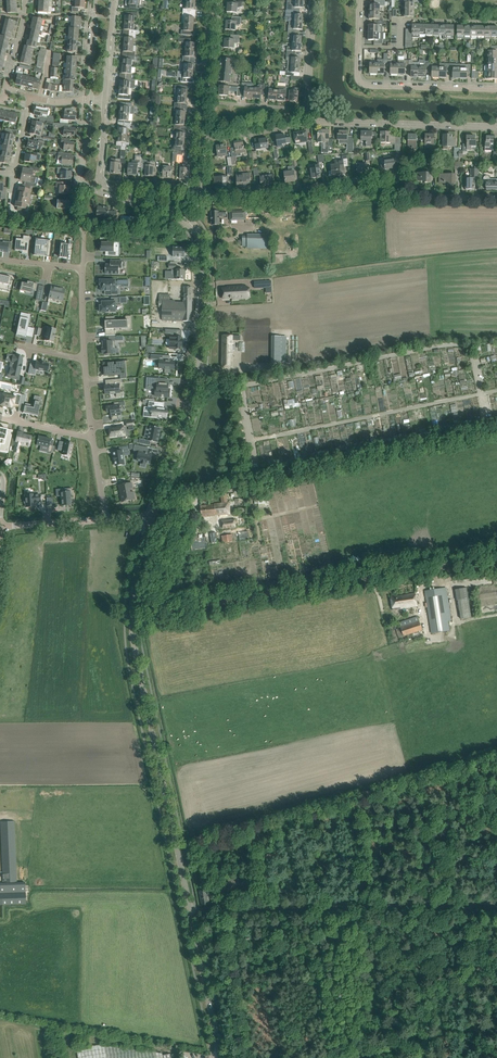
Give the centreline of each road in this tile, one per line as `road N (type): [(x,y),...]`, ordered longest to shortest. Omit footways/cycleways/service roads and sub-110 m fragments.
road 1 (tertiary): [(189,908),(133,631),(136,574),(152,520)]
road 2 (unclassified): [(496,903),(189,908)]
road 3 (residential): [(201,189),(240,195),(397,175),(430,198),(496,199)]
road 4 (tertiary): [(152,520),(199,371),(198,233)]
road 5 (residential): [(496,127),(314,119)]
road 6 (residential): [(496,89),(362,84),(358,47)]
road 7 (tertiary): [(221,1057),(189,908)]
road 8 (tertiary): [(83,184),(198,233)]

